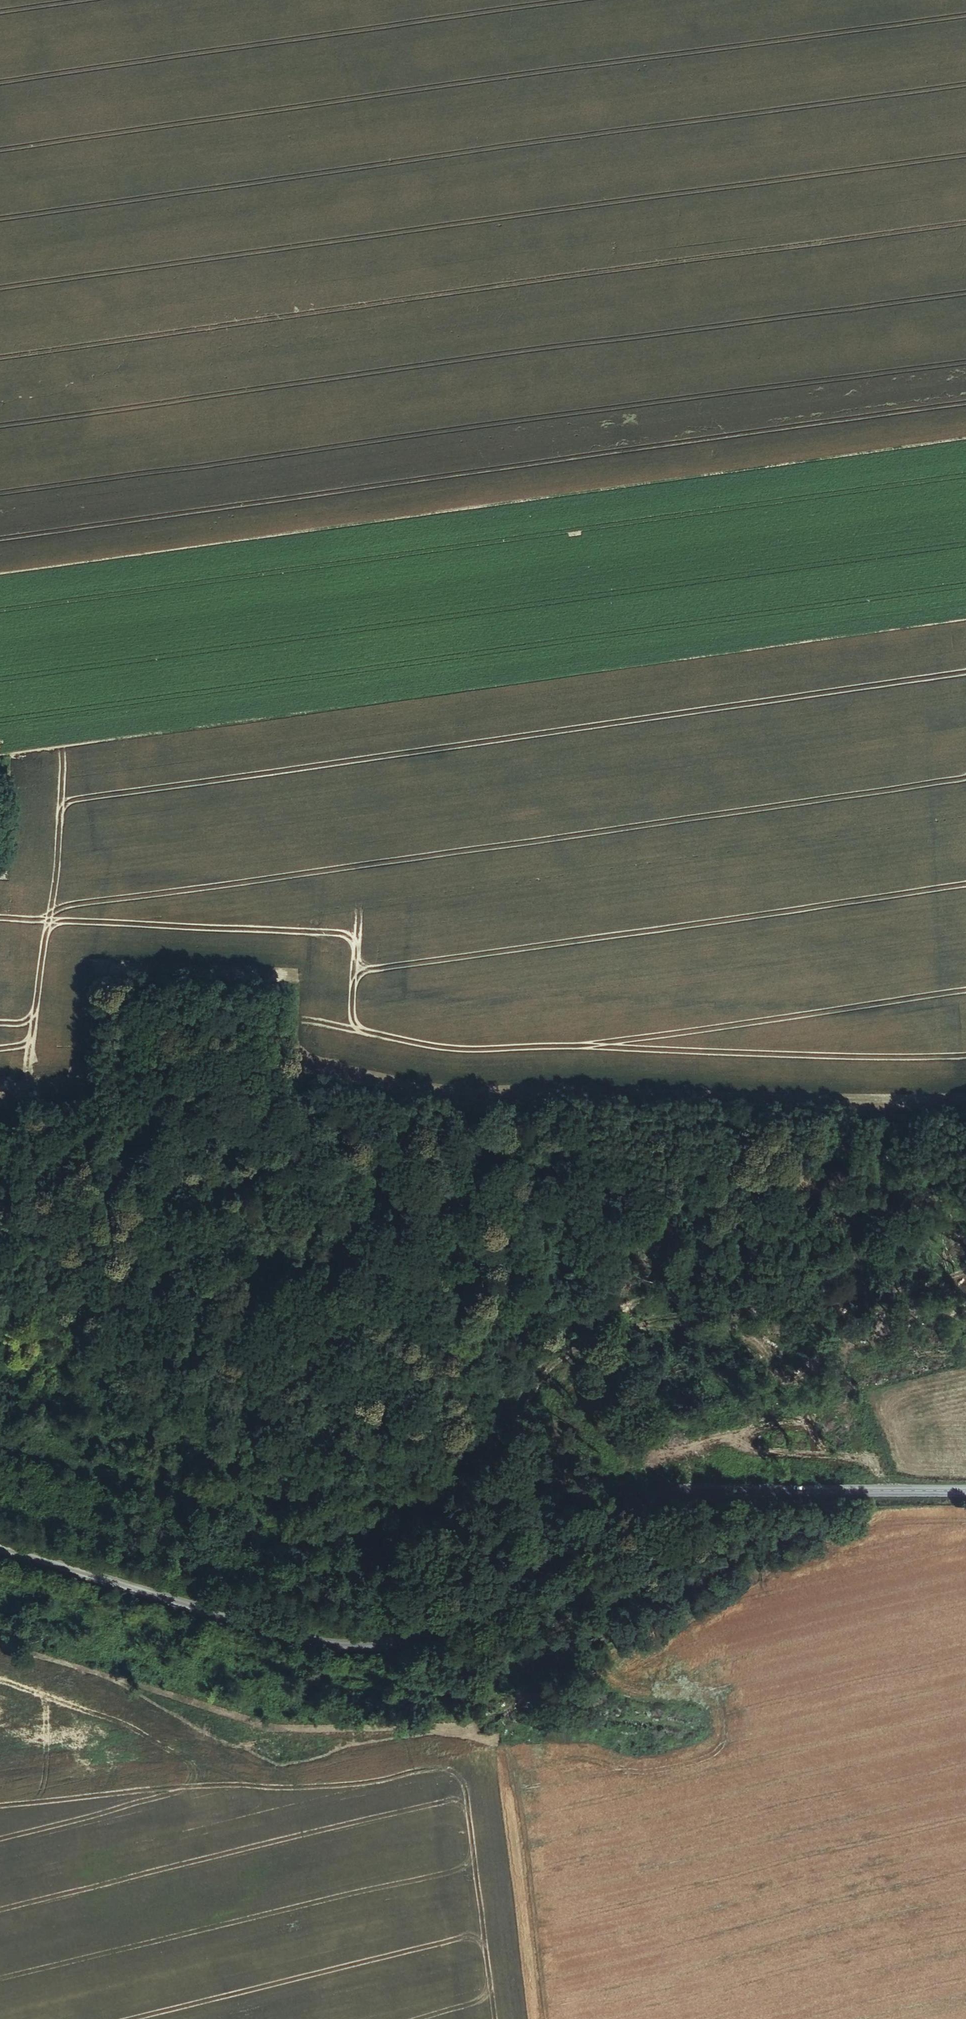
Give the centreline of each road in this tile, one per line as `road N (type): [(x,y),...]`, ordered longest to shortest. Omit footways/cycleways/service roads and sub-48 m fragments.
road 1 (track): [(965,1240),(814,1249),(651,1289),(580,1332),(492,1453),(423,1500),(347,1528),(259,1519),(0,1428)]
road 2 (tertiary): [(0,1544),(291,1634),(364,1646),(406,1642),(480,1616),(572,1533),(639,1497),(889,1490)]

